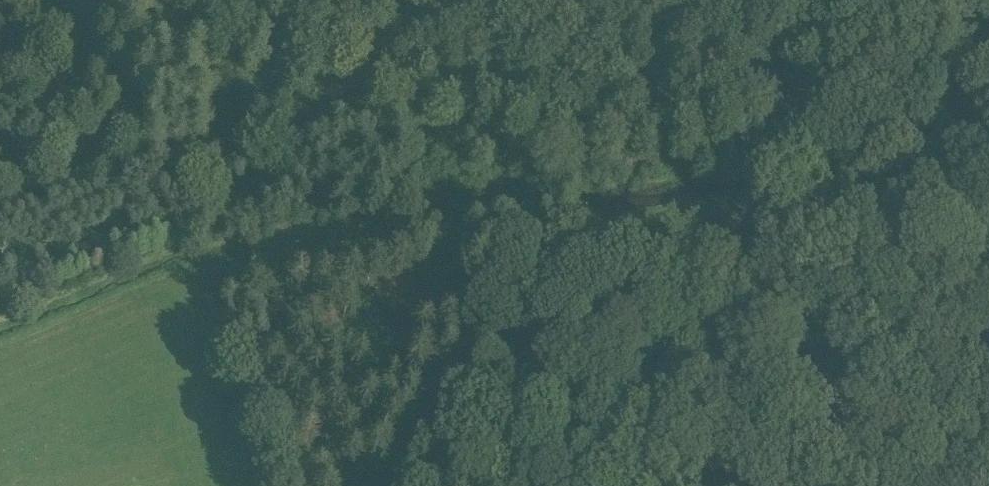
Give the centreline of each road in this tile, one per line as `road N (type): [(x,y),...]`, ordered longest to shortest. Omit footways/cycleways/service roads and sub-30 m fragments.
road 1 (track): [(872,0),(835,80),(738,216),(713,269),(645,485)]
road 2 (track): [(729,234),(195,299)]

